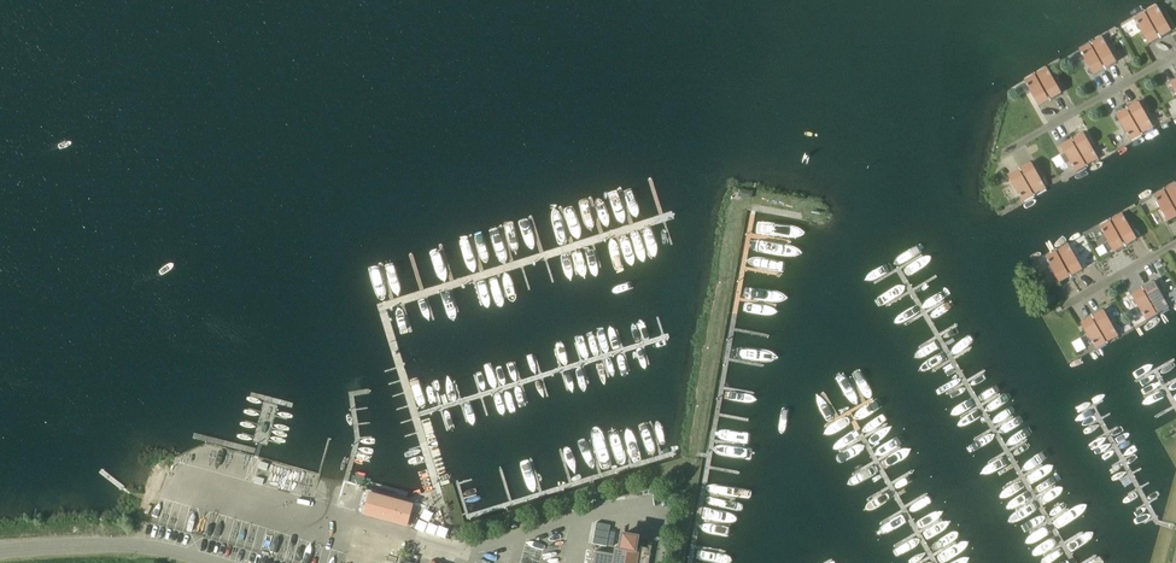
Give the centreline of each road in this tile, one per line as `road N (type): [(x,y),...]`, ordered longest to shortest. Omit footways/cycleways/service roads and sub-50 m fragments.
road 1 (unclassified): [(216,562),(128,542),(0,550)]

